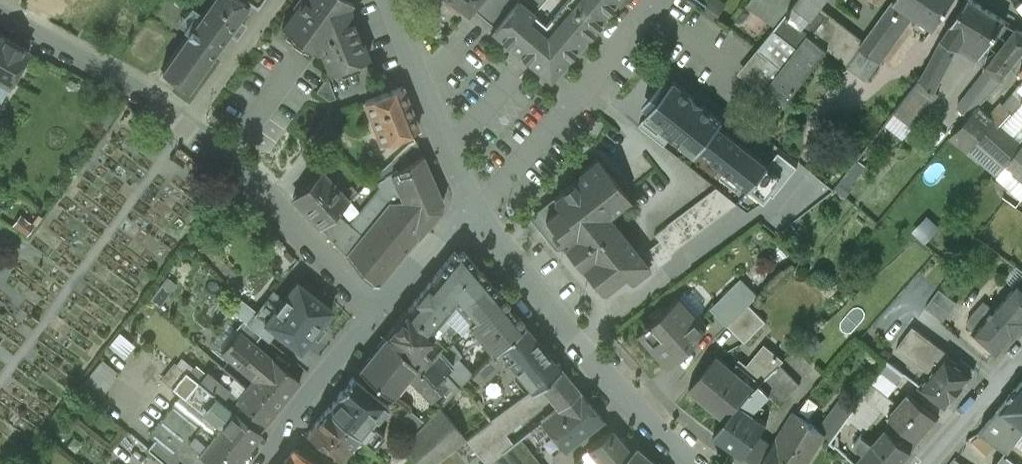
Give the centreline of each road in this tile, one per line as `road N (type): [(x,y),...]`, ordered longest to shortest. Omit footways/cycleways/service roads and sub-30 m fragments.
road 1 (residential): [(378,316),(226,160),(142,96),(0,16)]
road 2 (residential): [(697,463),(576,343),(476,208)]
road 3 (residential): [(476,208),(389,0)]
road 4 (residential): [(378,316),(258,463)]
road 5 (residential): [(476,208),(378,316)]
road 6 (residential): [(926,463),(1021,356)]

